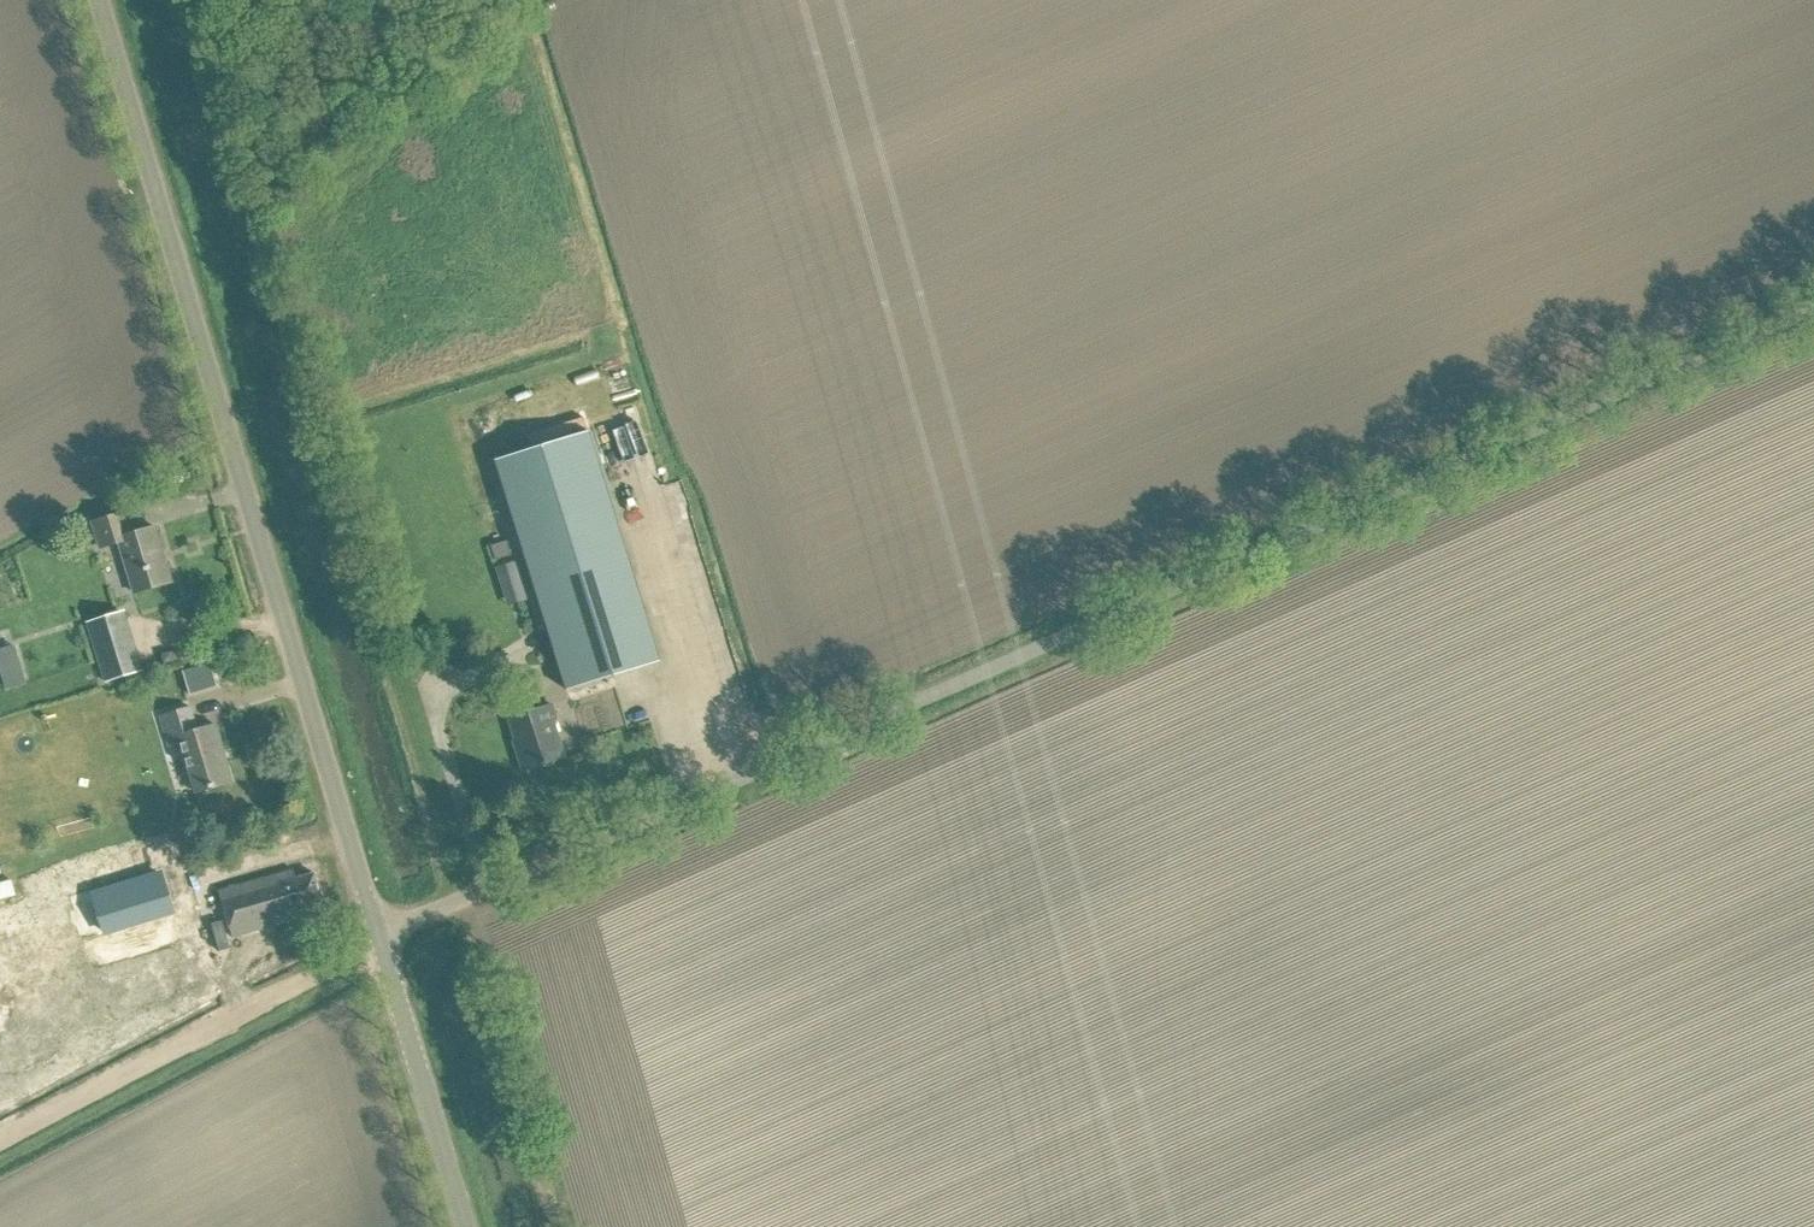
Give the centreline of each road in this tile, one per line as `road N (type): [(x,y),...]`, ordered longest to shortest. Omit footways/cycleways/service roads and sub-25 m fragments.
road 1 (unclassified): [(1813,308),(378,934)]
road 2 (unclassified): [(100,0),(378,934)]
road 3 (track): [(381,945),(0,1141)]
road 4 (unclassified): [(378,934),(465,1226)]

